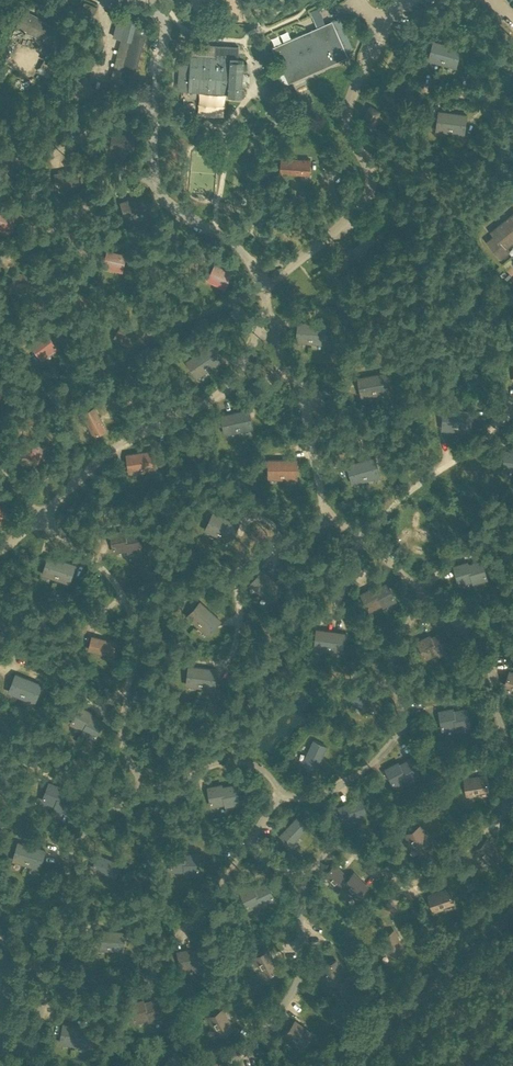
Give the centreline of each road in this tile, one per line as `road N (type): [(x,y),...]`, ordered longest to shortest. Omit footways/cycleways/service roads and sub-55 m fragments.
road 1 (unclassified): [(350,1065),(512,912)]

